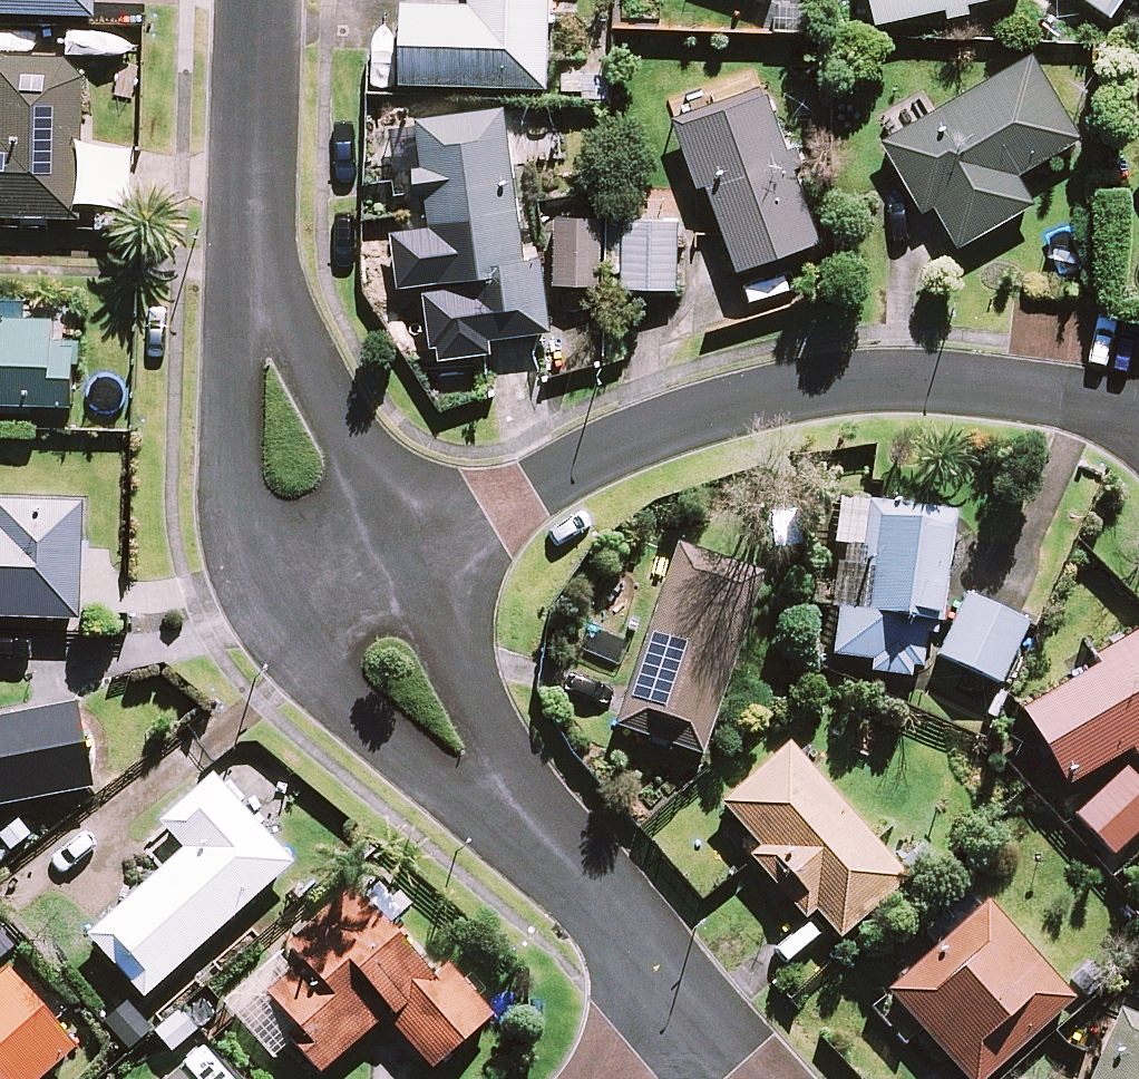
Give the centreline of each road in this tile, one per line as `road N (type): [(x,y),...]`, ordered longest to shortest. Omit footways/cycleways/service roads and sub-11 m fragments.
road 1 (residential): [(397,547),(660,433),(848,386),(1013,382),(1138,414)]
road 2 (residential): [(559,852),(337,700),(266,604)]
road 3 (residential): [(266,604),(236,498),(235,380),(260,231)]
road 4 (residential): [(397,547),(559,852)]
road 5 (residential): [(260,231),(397,547)]
road 6 (residential): [(268,0),(260,231)]
road 7 (residential): [(559,852),(700,1008)]
road 8 (residential): [(266,604),(397,547)]

